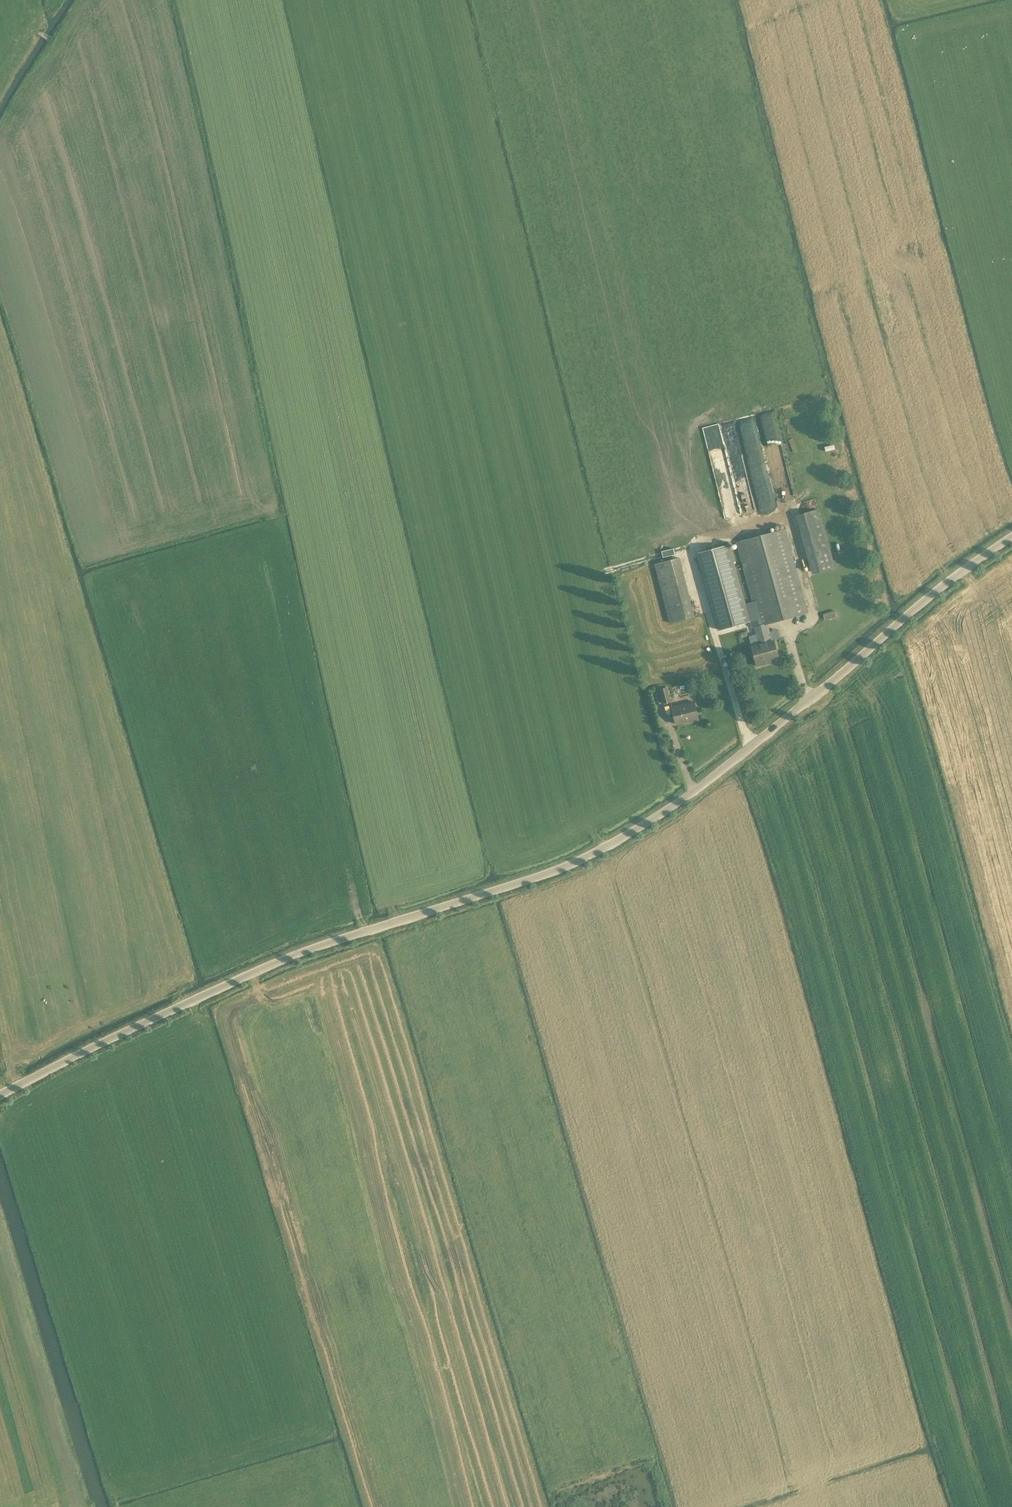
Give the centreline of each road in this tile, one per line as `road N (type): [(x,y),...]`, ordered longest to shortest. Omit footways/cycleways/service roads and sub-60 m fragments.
road 1 (unclassified): [(0,1100),(277,964),(589,858),(686,801),(961,573),(1011,540)]

